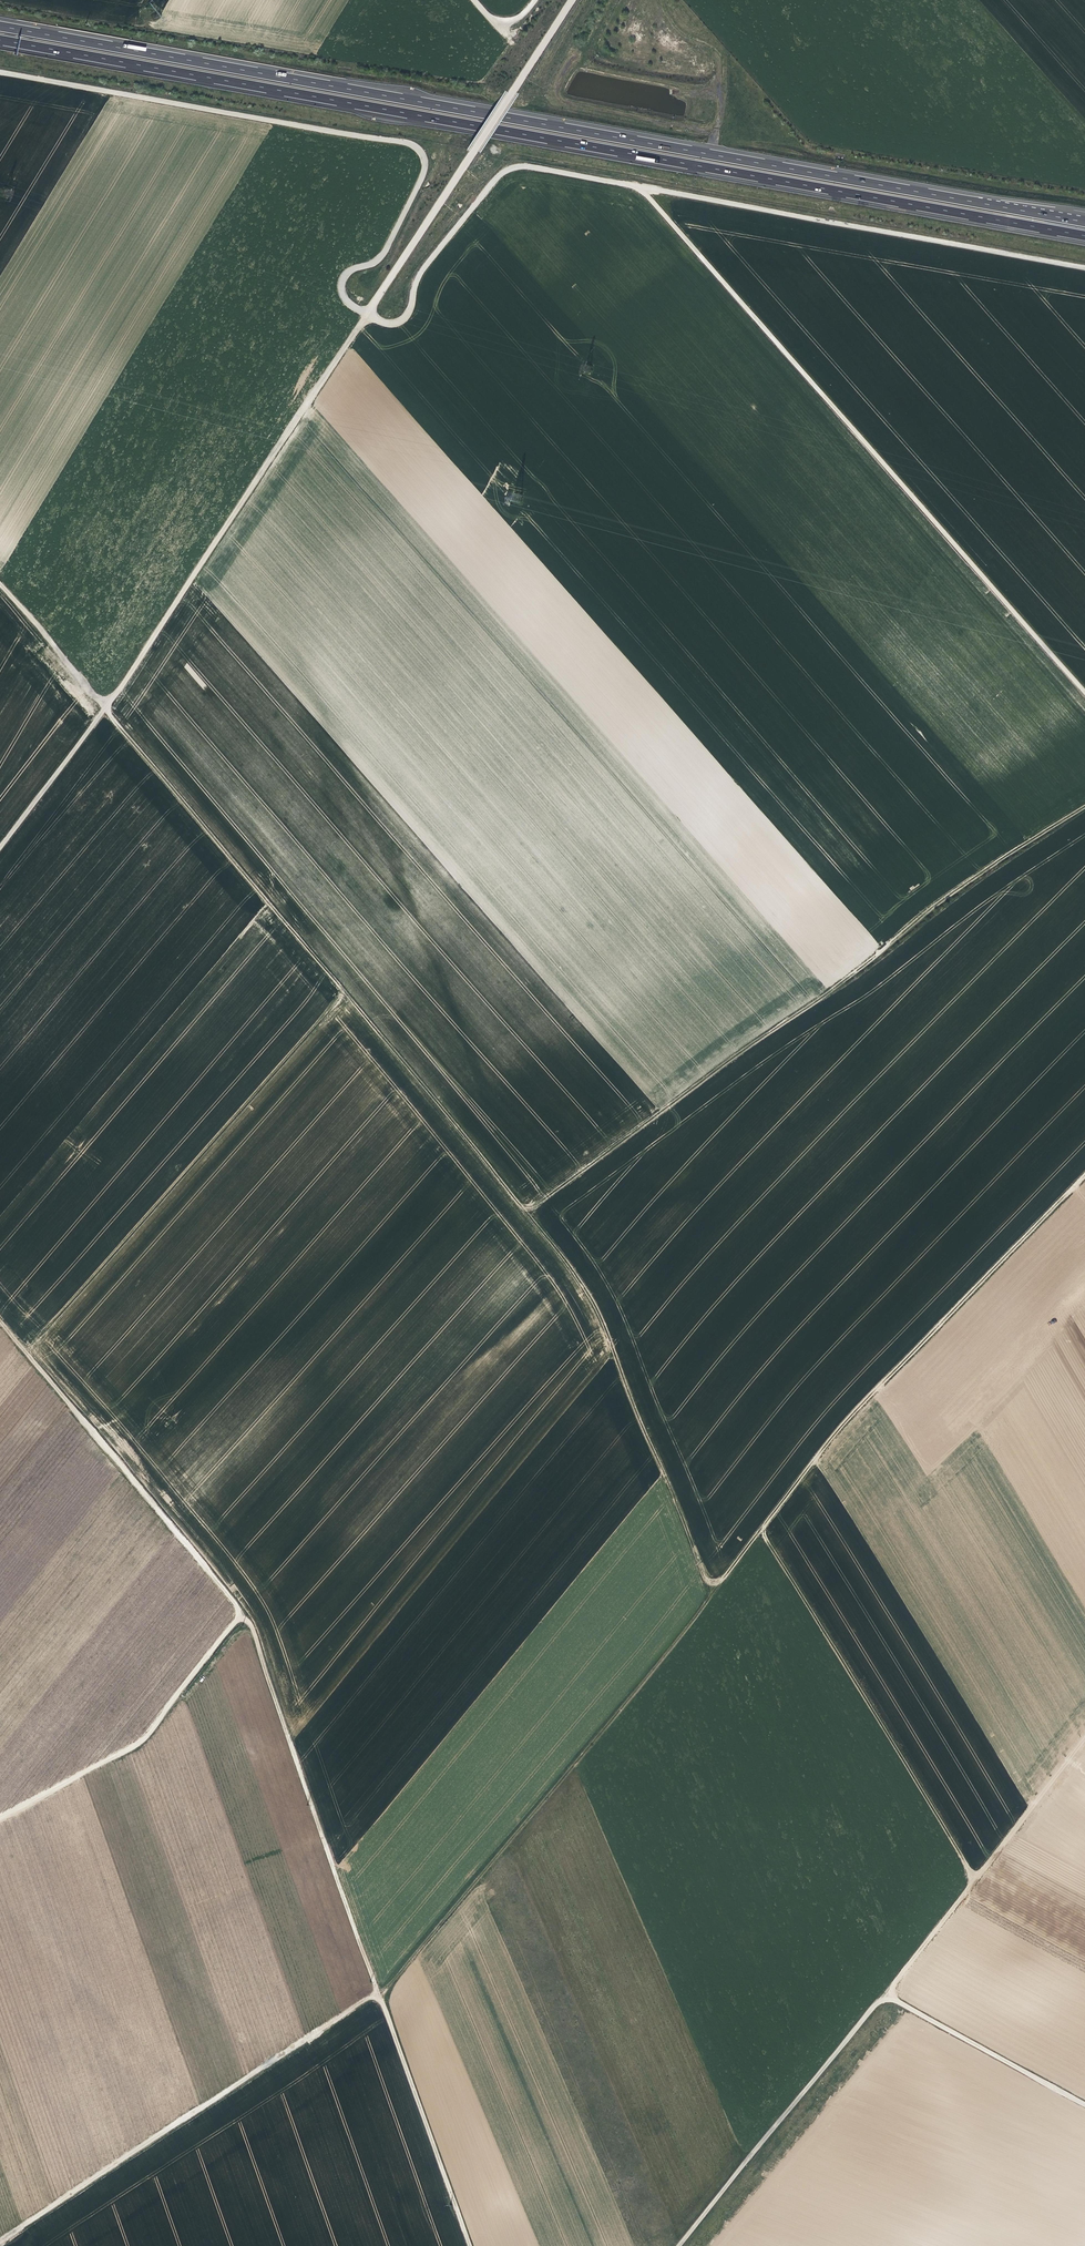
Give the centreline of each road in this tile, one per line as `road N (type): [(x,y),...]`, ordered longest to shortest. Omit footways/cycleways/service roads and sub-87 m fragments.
road 1 (track): [(1084,1177),(853,1416),(378,1998),(359,2003),(0,2240)]
road 2 (motorway): [(1084,222),(0,26)]
road 3 (motorway): [(0,40),(1084,235)]
road 4 (track): [(712,1591),(582,1284),(102,709)]
road 5 (track): [(468,2245),(252,1627),(27,1353)]
road 6 (track): [(634,185),(518,165),(499,174),(416,280),(401,324),(385,323),(353,306),(342,280),(385,256),(423,165),(409,141),(0,73)]
road 7 (unclassified): [(102,709),(511,85)]
road 8 (track): [(1084,806),(971,882),(526,1213)]
road 9 (track): [(634,185),(1084,694)]
road 10 (track): [(1084,2104),(882,1998),(1084,1738)]
road 11 (track): [(0,1321),(27,1353),(348,996)]
road 12 (track): [(1084,267),(634,185)]
road 13 (track): [(241,1613),(140,1741),(0,1816)]
road 14 (track): [(882,1998),(676,2245)]
road 15 (unclassified): [(0,840),(102,709)]

